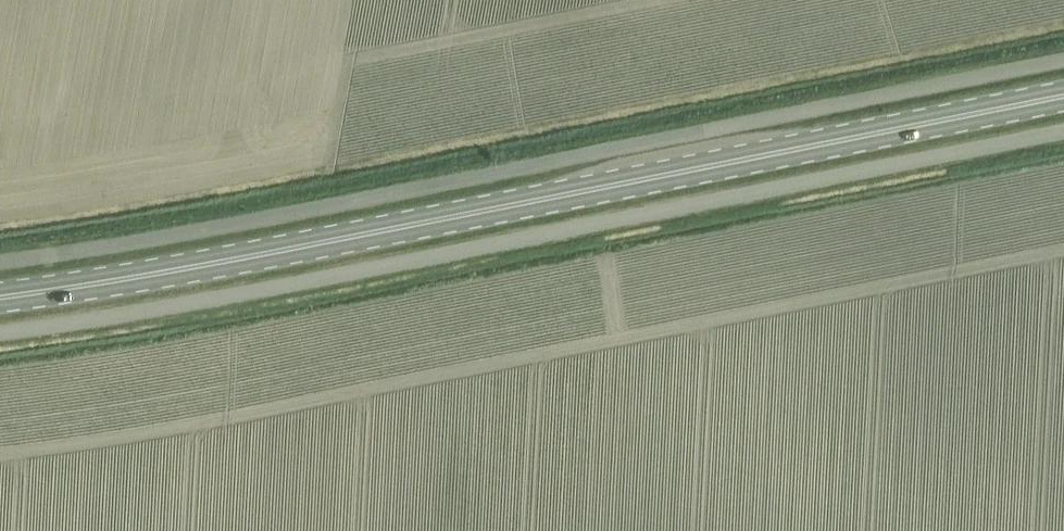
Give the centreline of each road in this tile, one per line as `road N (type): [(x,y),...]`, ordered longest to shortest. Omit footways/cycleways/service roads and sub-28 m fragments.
road 1 (unclassified): [(1063,134),(235,296),(0,334)]
road 2 (unclassified): [(0,262),(207,233),(1063,64)]
road 3 (primary): [(0,296),(443,225),(1063,100)]

